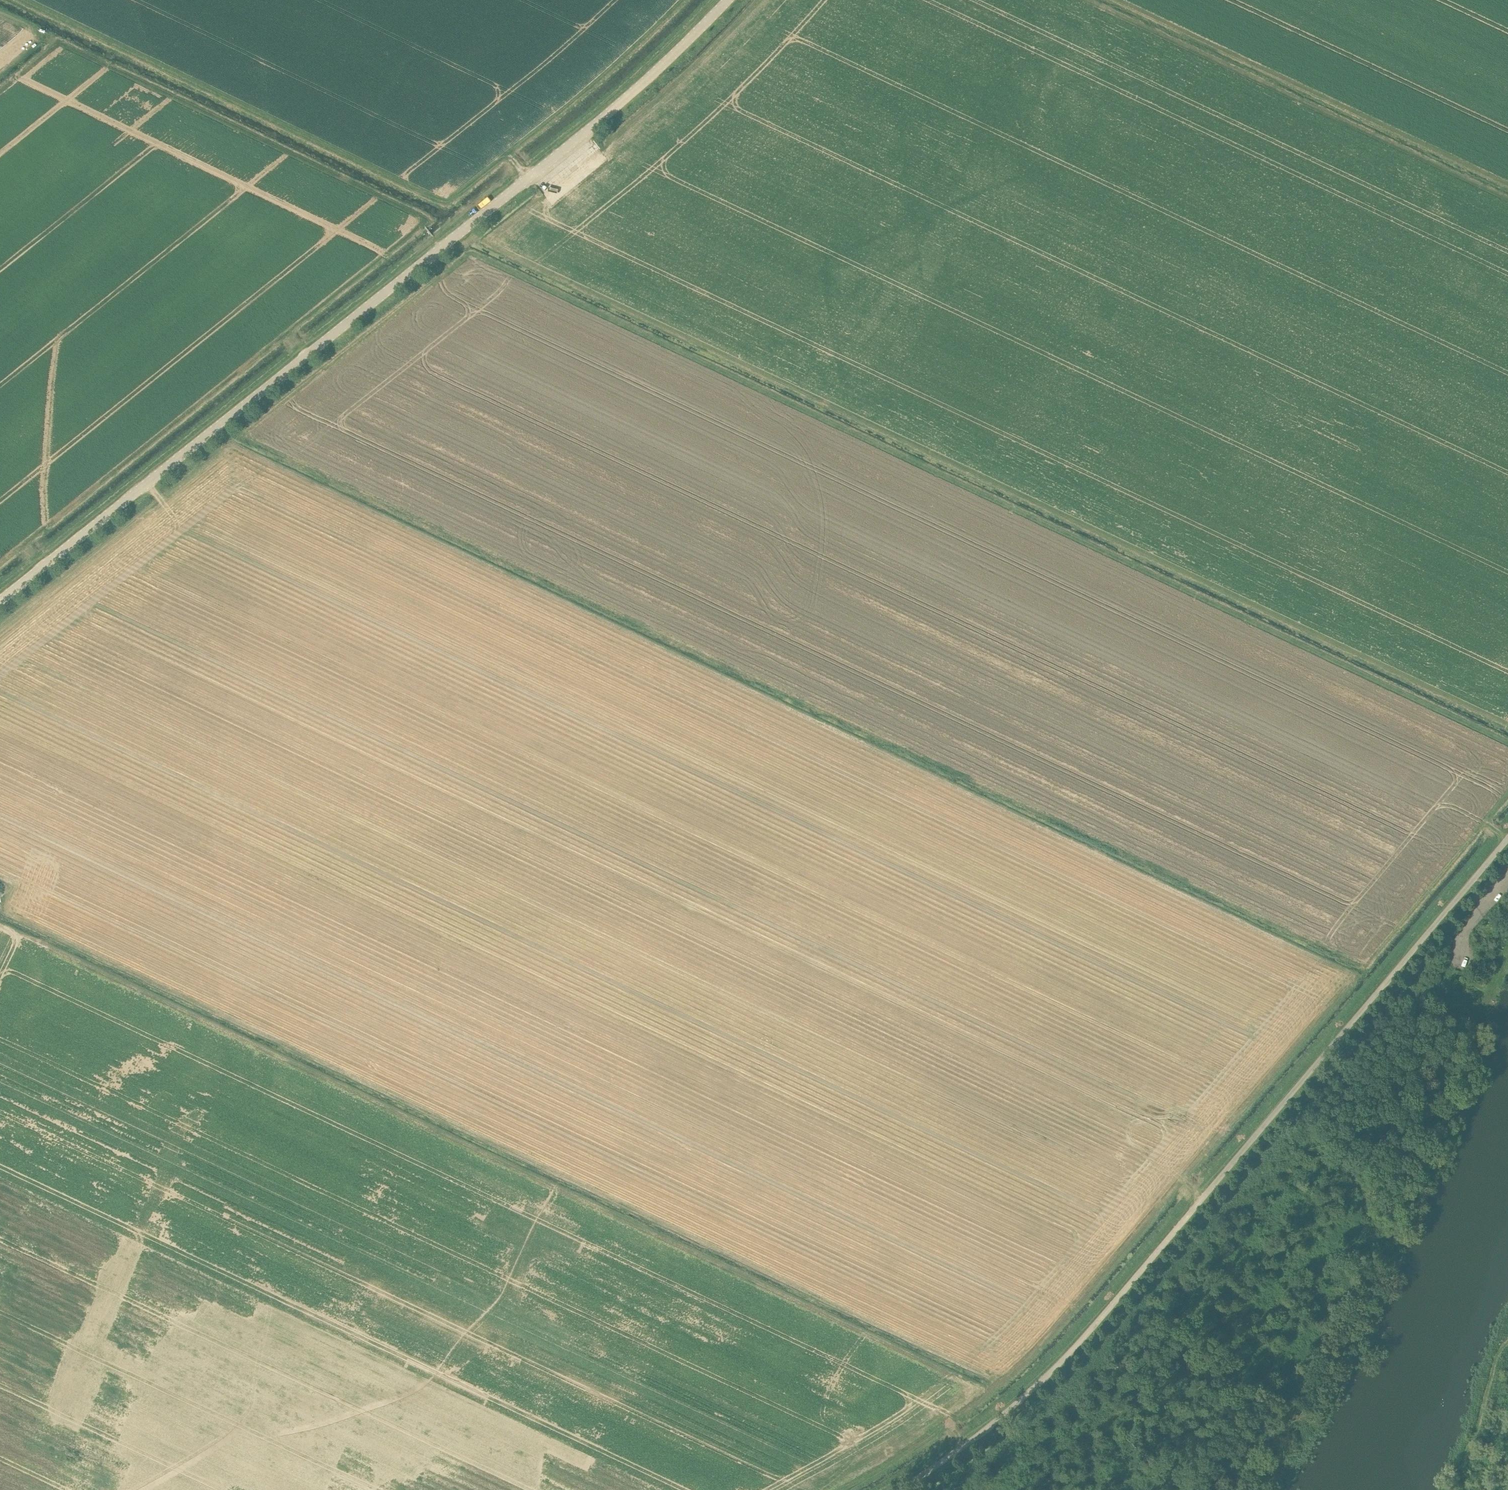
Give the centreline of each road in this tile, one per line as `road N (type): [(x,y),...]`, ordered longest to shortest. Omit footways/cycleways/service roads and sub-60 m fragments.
road 1 (unclassified): [(0,609),(557,164),(740,0)]
road 2 (unclassified): [(900,1489),(975,1444),(1032,1391),(1507,826)]

